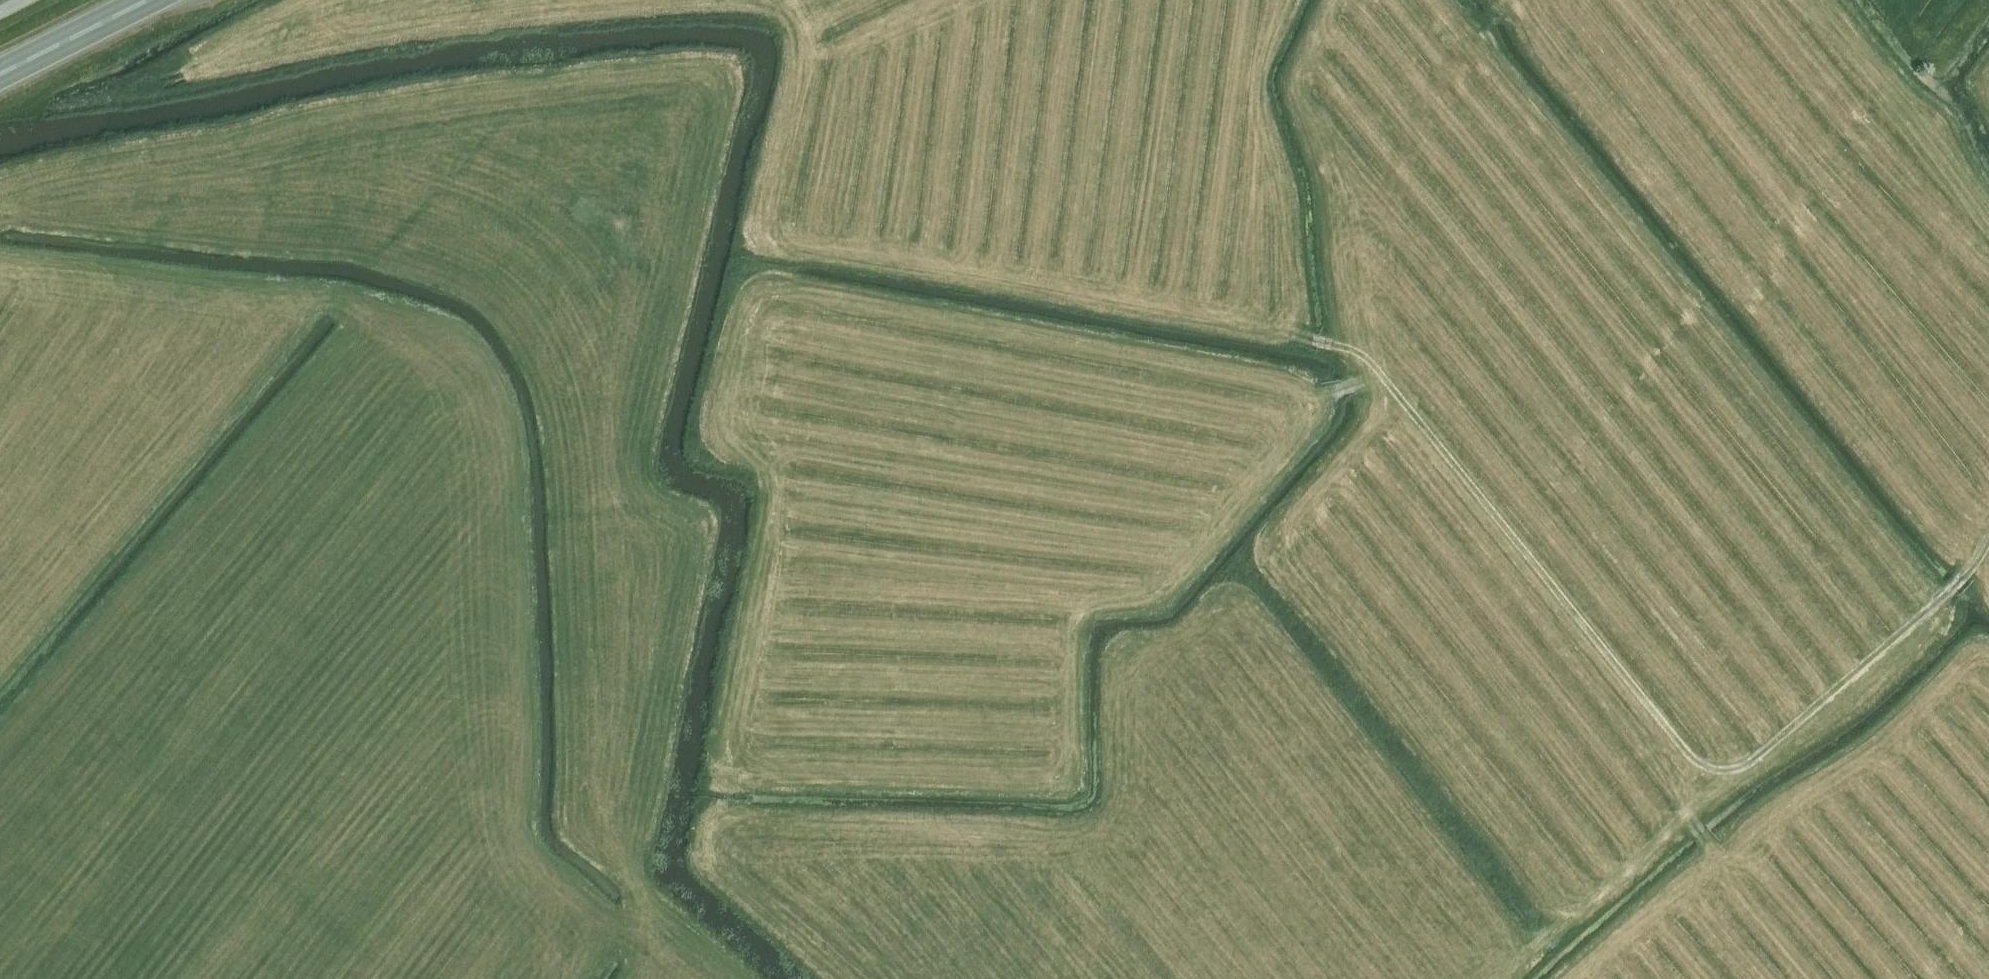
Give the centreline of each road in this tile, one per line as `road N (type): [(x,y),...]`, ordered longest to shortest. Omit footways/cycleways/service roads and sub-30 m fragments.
road 1 (track): [(1988,533),(1945,595),(1757,754),(1735,767),(1705,767),(1686,754),(1367,360),(1311,340)]
road 2 (trunk): [(0,71),(142,0)]

